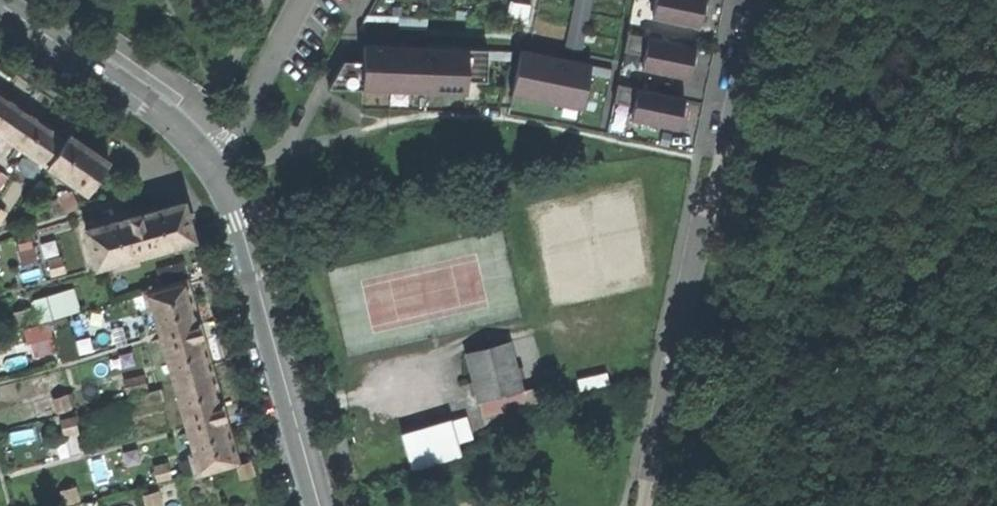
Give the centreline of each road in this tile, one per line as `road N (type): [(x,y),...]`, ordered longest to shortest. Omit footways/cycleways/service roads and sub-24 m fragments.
road 1 (residential): [(756,0),(640,505)]
road 2 (tertiary): [(215,171),(241,217),(322,505)]
road 3 (tertiary): [(0,2),(174,120),(215,171)]
road 4 (residential): [(304,0),(215,171)]

